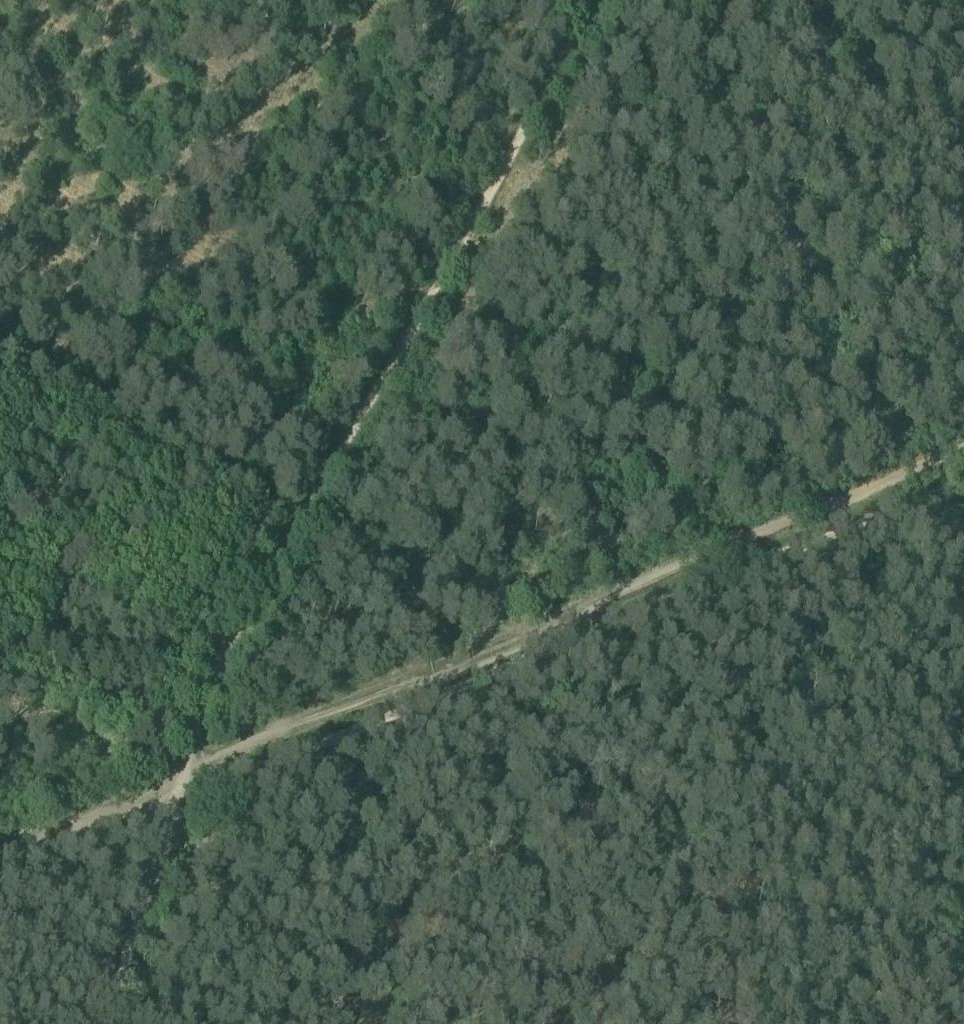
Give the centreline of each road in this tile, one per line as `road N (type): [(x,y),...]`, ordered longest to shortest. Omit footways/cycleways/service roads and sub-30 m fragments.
road 1 (track): [(963,488),(193,806)]
road 2 (track): [(604,0),(297,528)]
road 3 (track): [(0,358),(297,528)]
road 4 (track): [(297,528),(194,737),(182,783),(193,806)]
road 5 (track): [(193,806),(116,1023)]
road 6 (track): [(193,806),(149,838),(0,898)]

